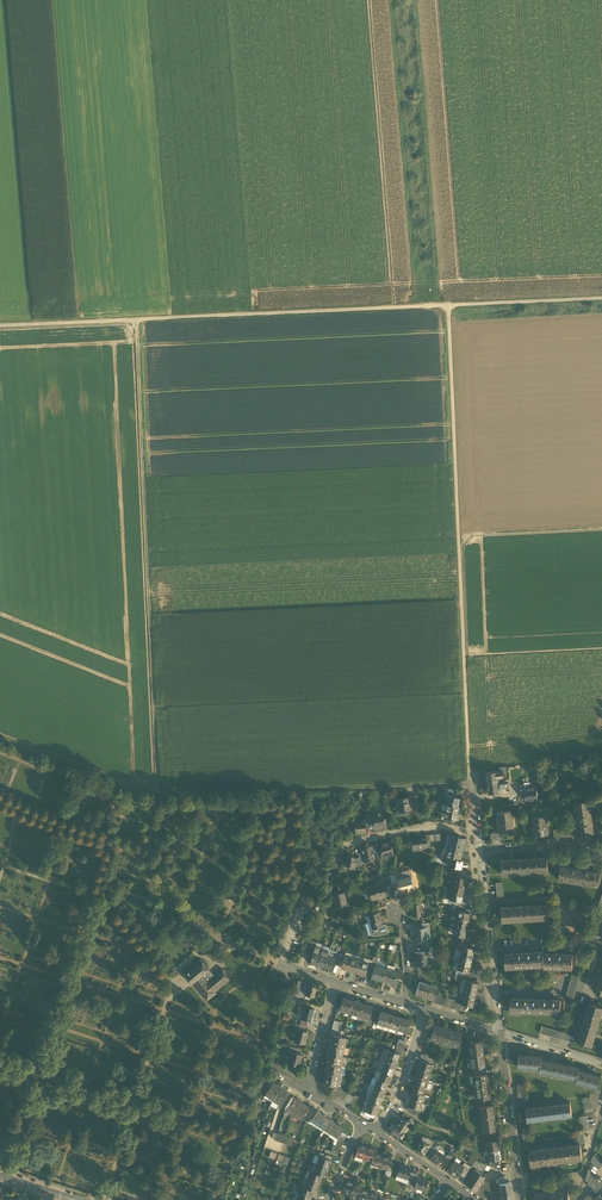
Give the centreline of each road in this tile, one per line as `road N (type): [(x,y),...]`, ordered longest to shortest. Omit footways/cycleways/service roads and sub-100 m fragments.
road 1 (track): [(136,319),(157,798),(0,738)]
road 2 (track): [(601,299),(0,325)]
road 3 (track): [(469,772),(448,305)]
road 4 (residential): [(477,832),(424,826),(345,844),(332,884)]
road 5 (residential): [(500,1034),(520,1199)]
road 6 (residential): [(424,1008),(376,1133)]
road 7 (residential): [(601,854),(478,852)]

